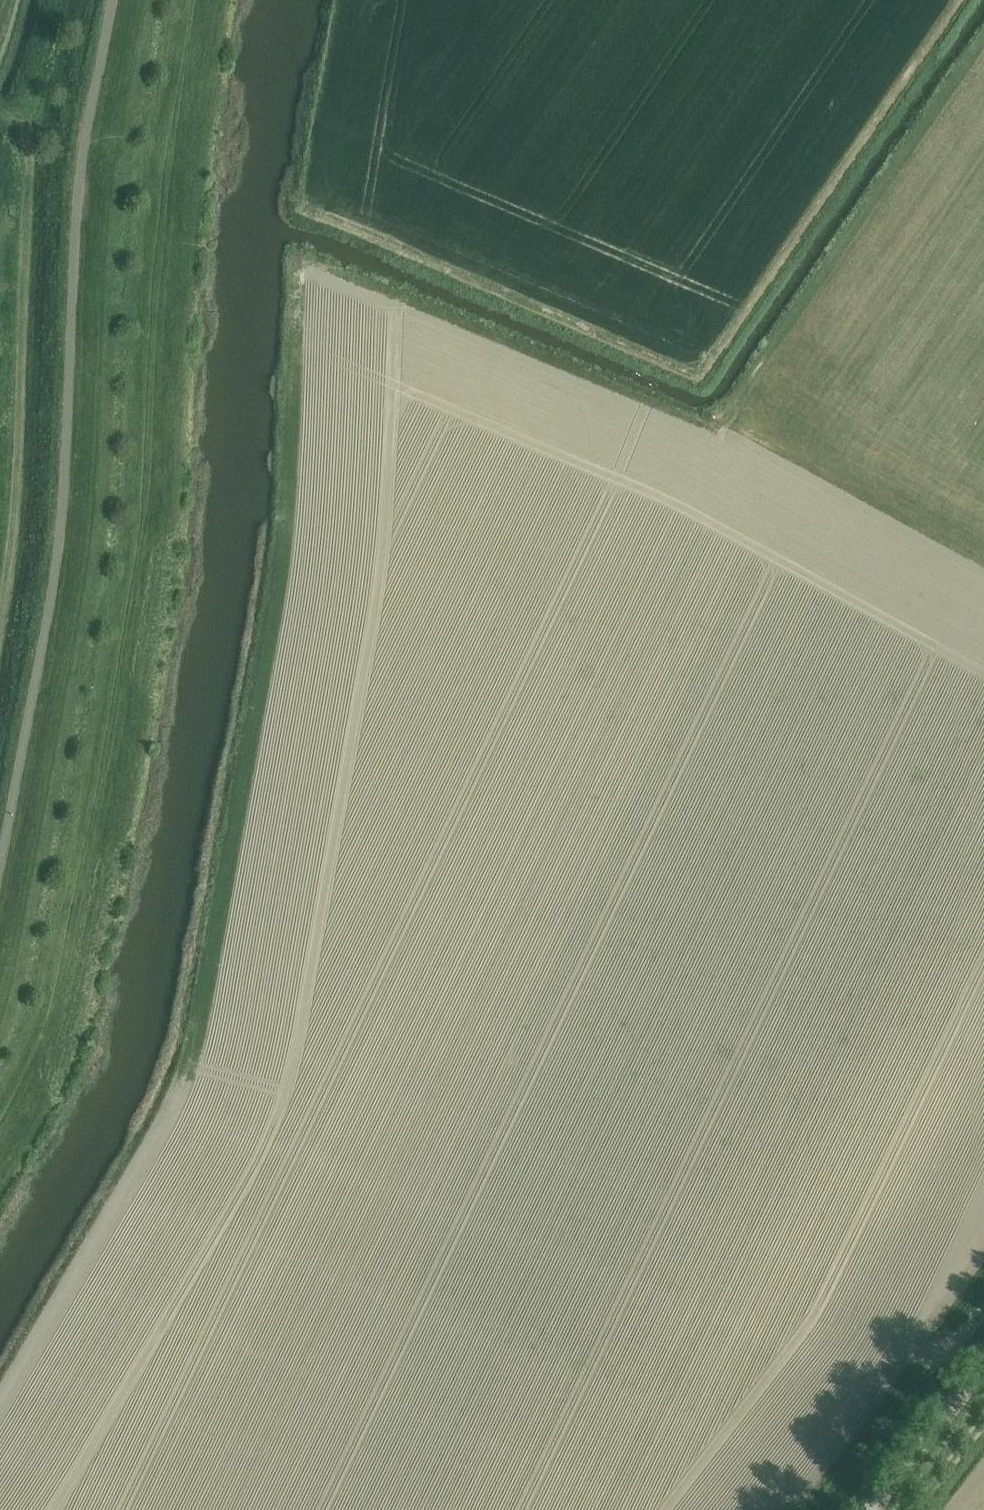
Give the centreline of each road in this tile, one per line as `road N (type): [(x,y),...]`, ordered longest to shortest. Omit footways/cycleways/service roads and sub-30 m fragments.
road 1 (unclassified): [(0,857),(57,551),(79,183),(111,0)]
road 2 (unclassified): [(869,1509),(983,1361)]

